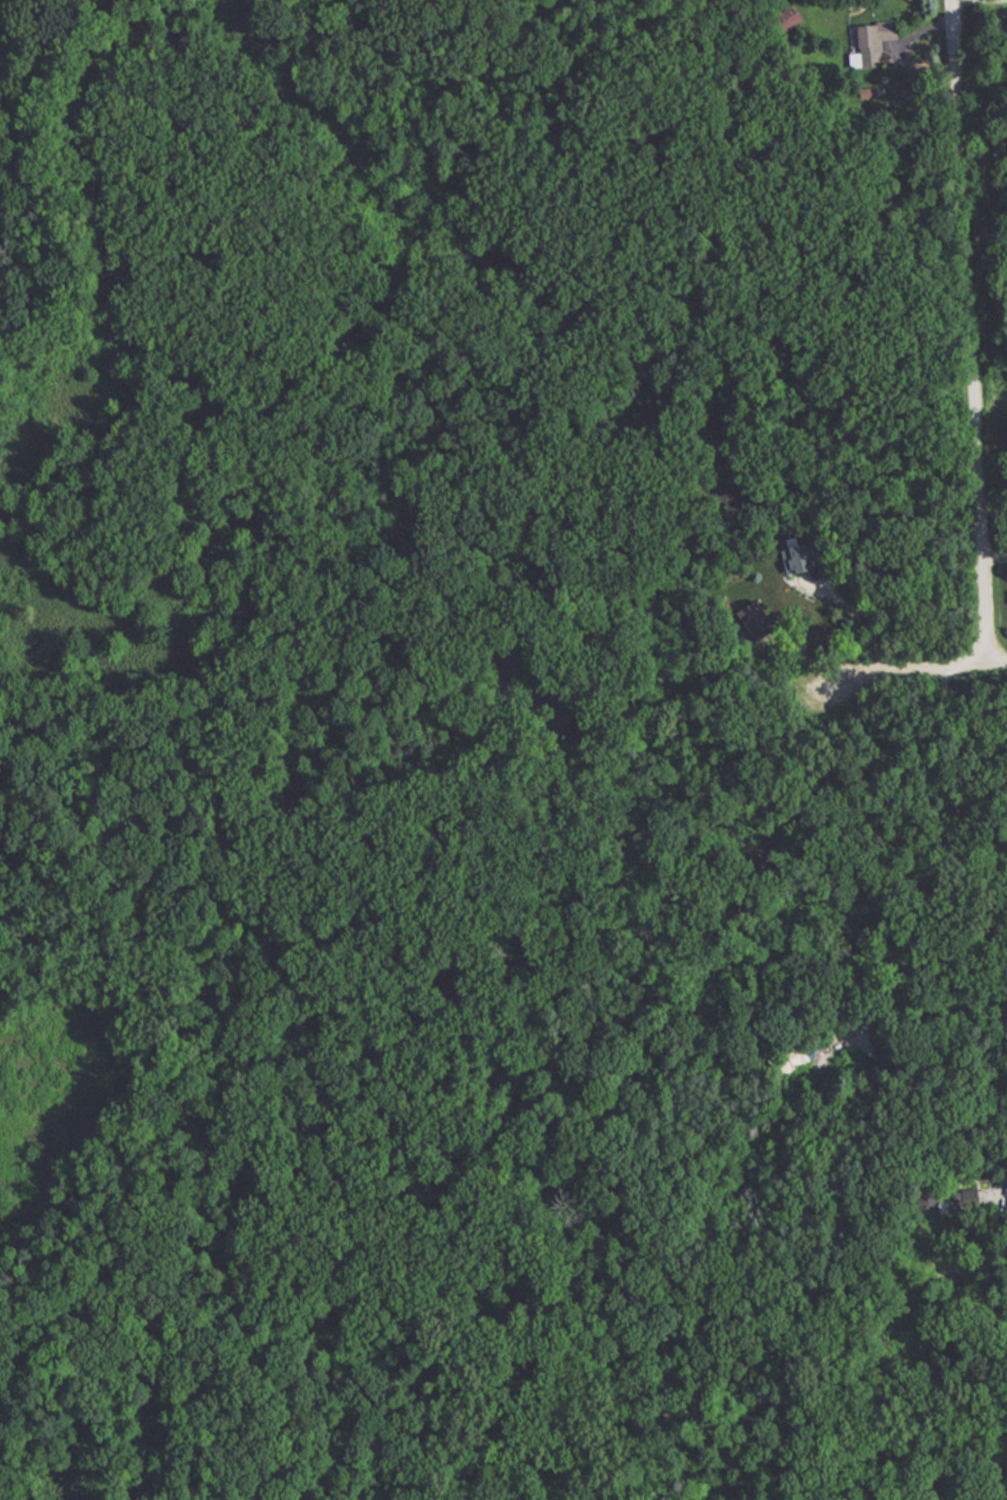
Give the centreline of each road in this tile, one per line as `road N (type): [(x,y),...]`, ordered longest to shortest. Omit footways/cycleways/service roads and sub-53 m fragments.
road 1 (residential): [(956,0),(986,665)]
road 2 (residential): [(830,690),(866,671),(986,665)]

